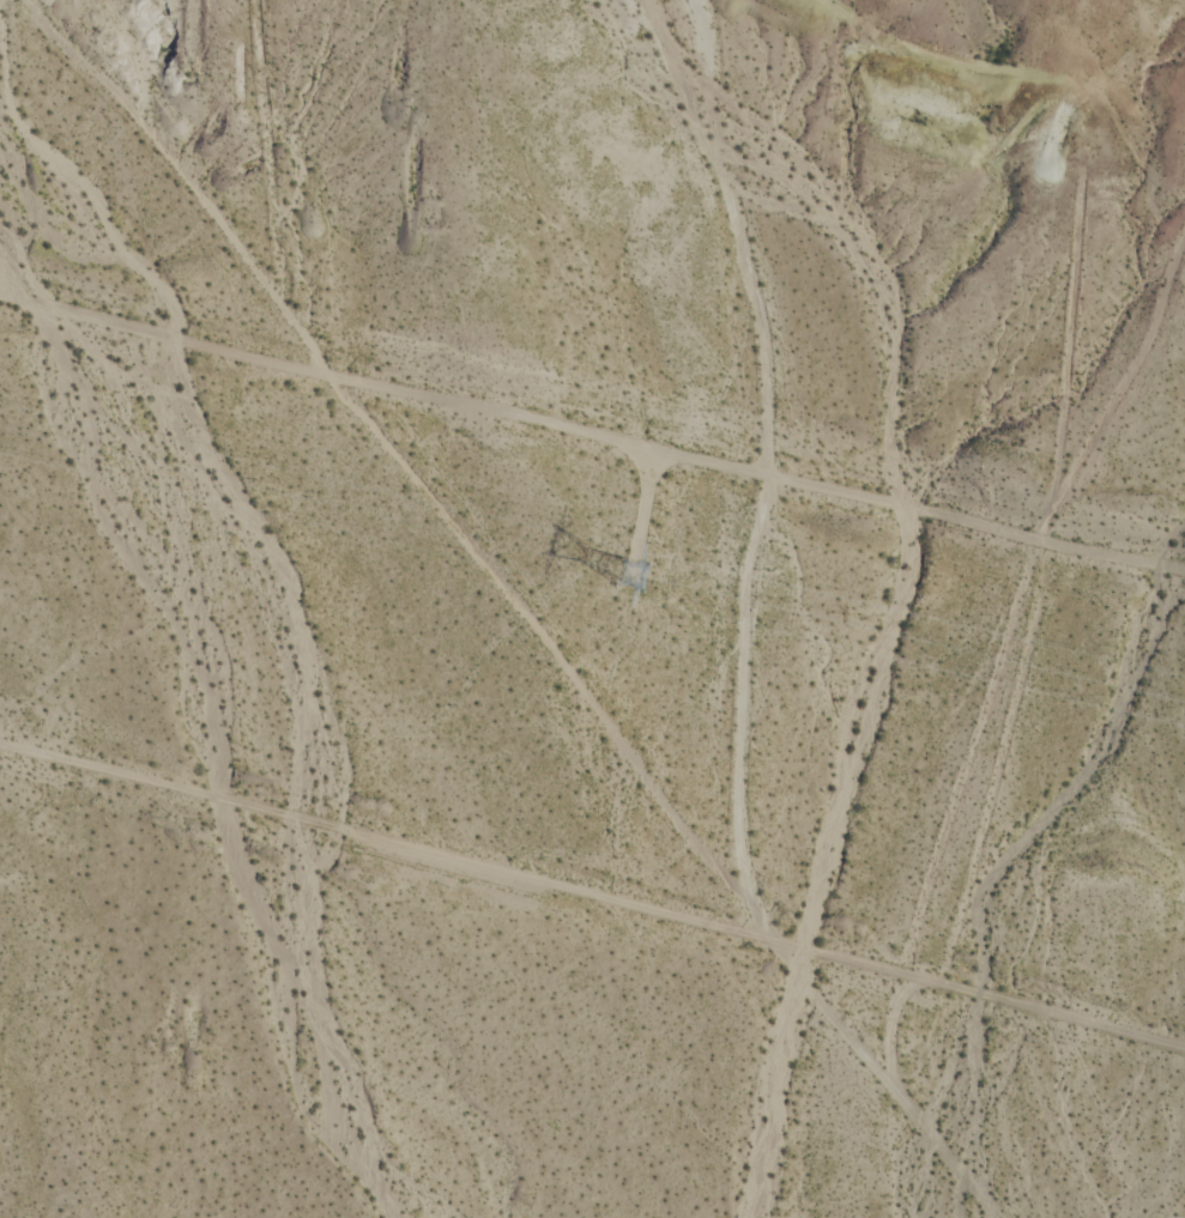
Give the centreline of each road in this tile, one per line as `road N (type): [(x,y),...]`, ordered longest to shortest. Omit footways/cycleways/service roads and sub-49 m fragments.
road 1 (track): [(962,1217),(743,917),(732,602),(768,462),(758,271),(728,128),(654,0)]
road 2 (track): [(0,742),(1184,1050)]
road 3 (track): [(0,281),(1184,559)]
road 4 (track): [(743,917),(551,669),(427,539),(277,344),(150,127),(53,0)]

